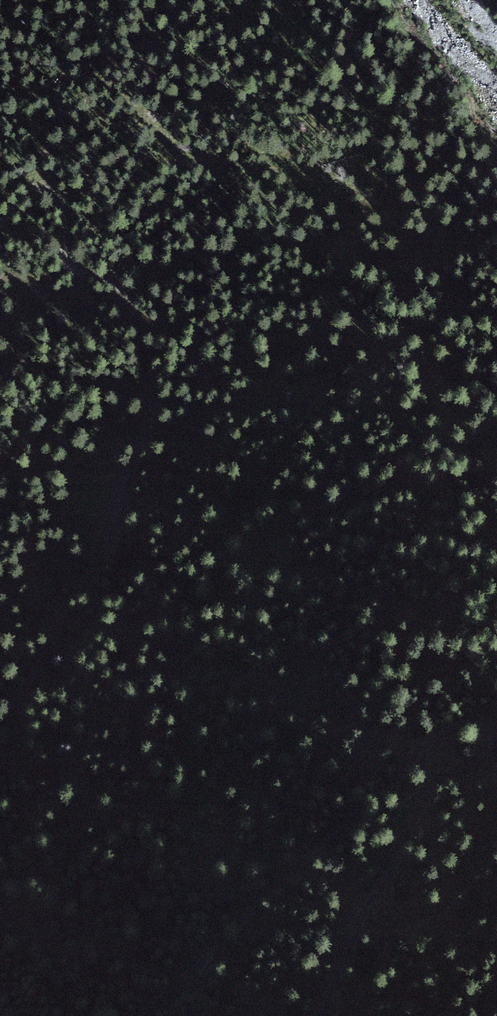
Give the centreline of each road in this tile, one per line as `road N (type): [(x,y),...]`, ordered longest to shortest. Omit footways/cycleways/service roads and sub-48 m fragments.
road 1 (track): [(137,1015),(186,980),(217,935),(421,746),(466,723),(491,729),(487,756),(439,782),(418,807),(317,1015)]
road 2 (track): [(0,224),(31,190),(55,195),(68,266),(107,279),(131,310),(150,425),(103,554),(37,663),(0,782)]
road 3 (track): [(107,279),(185,207),(262,170),(349,184),(411,243),(465,242),(486,232)]

